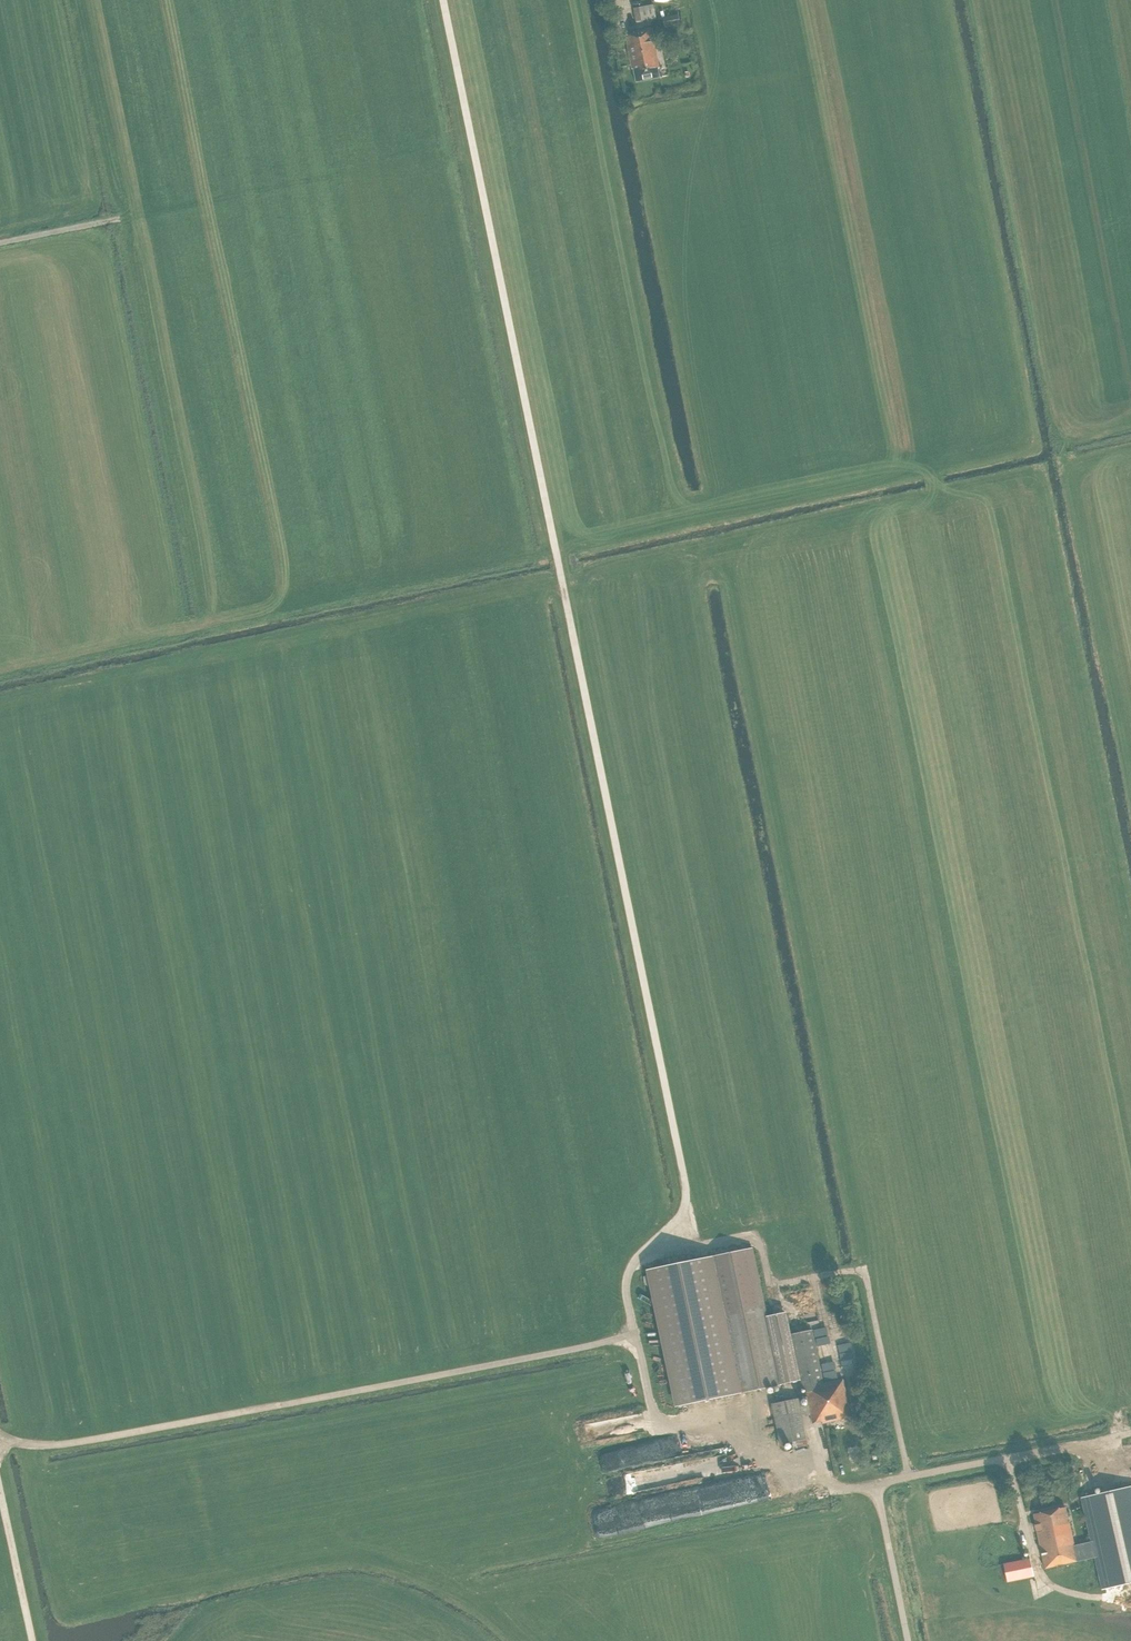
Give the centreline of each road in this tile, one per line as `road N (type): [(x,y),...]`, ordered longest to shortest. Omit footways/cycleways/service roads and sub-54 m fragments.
road 1 (unclassified): [(908,1640),(876,1484)]

